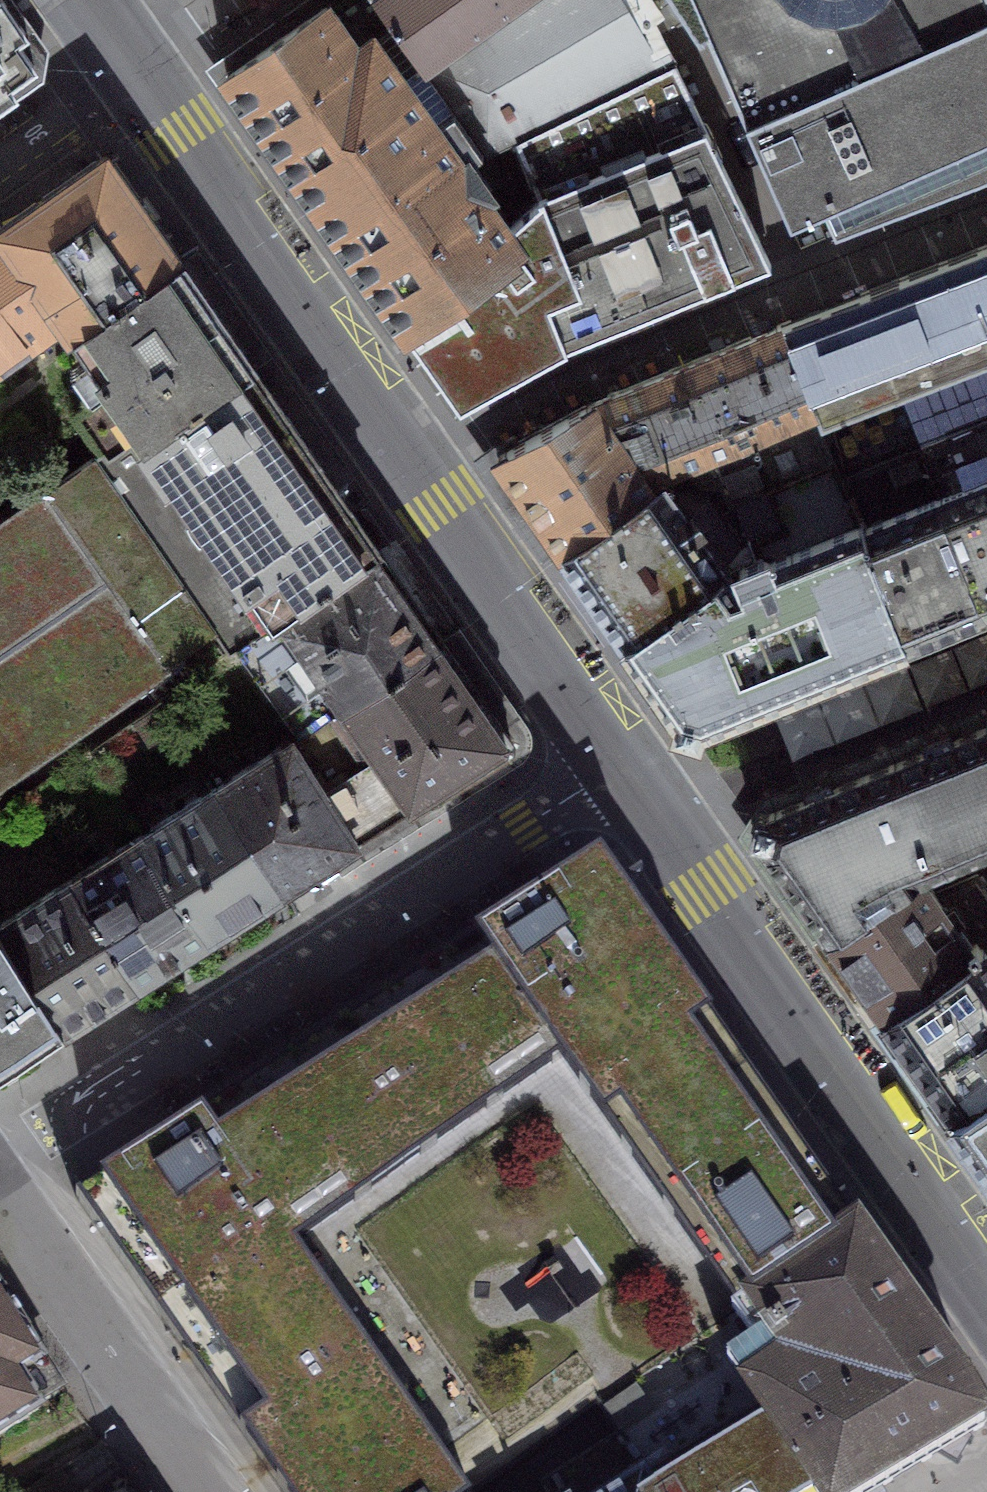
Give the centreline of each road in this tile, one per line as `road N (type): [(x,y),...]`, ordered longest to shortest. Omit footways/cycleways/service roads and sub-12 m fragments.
road 1 (residential): [(618,763),(0,1161)]
road 2 (residential): [(618,763),(986,1296)]
road 3 (residential): [(131,71),(407,465)]
road 4 (residential): [(407,465),(804,296)]
road 5 (residential): [(407,465),(618,763)]
road 6 (residential): [(206,1491),(0,1198)]
road 7 (residential): [(131,71),(0,168)]
road 8 (residential): [(131,71),(232,0)]

